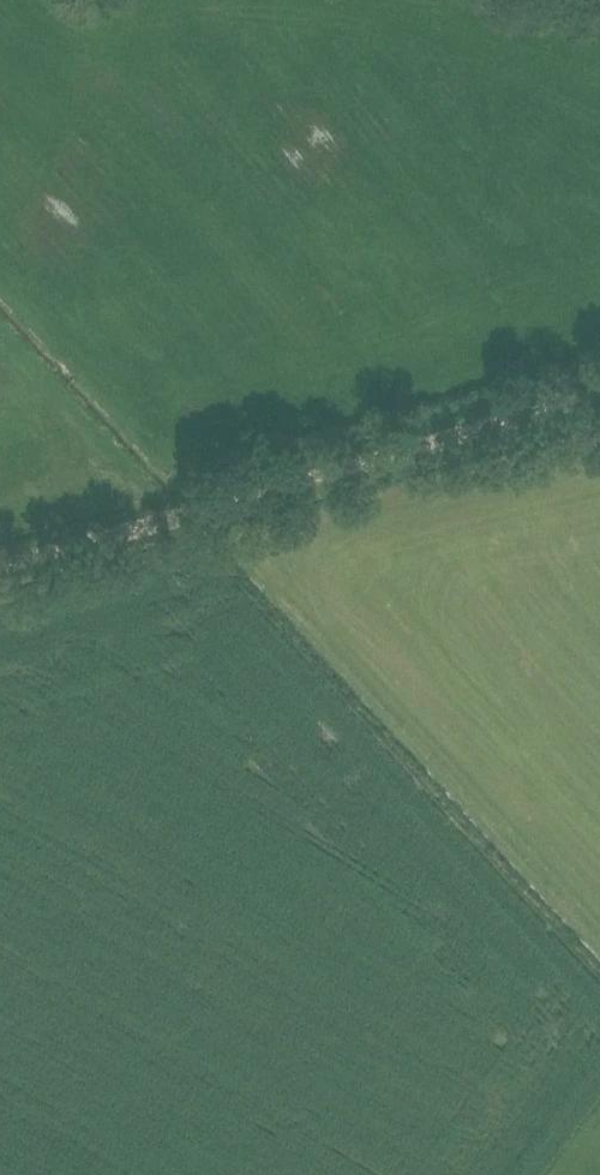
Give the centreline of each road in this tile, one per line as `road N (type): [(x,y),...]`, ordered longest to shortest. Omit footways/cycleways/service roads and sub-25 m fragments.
road 1 (track): [(0,559),(599,389)]

